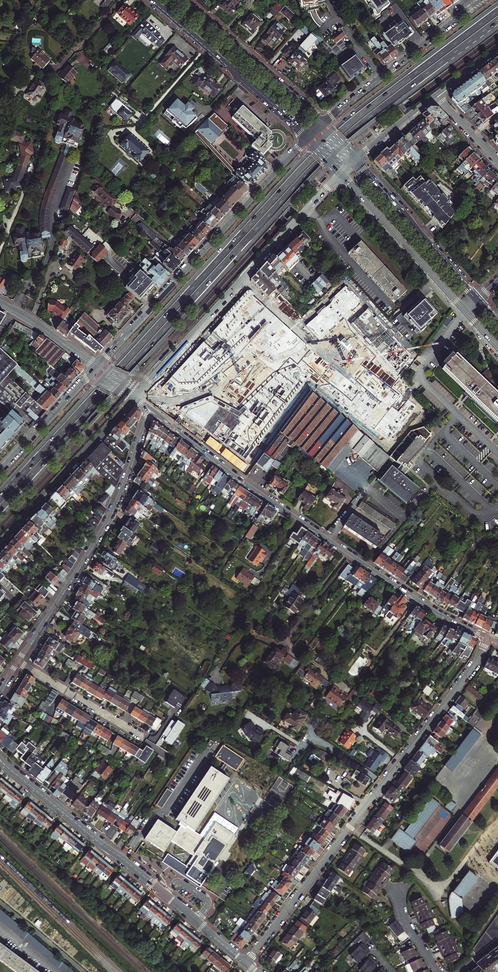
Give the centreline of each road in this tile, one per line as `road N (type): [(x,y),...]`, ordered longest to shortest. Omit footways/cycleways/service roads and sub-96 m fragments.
road 1 (primary): [(0,510),(316,164),(497,20)]
road 2 (primary): [(497,11),(310,159),(0,499)]
road 3 (residential): [(487,638),(245,482),(149,408)]
road 4 (residential): [(487,638),(245,963)]
road 5 (residential): [(245,963),(0,760)]
road 6 (tertiary): [(308,137),(97,368)]
road 7 (primary): [(316,146),(106,374)]
road 8 (primary): [(122,385),(329,160)]
road 9 (tertiary): [(135,396),(341,173)]
road 10 (residential): [(149,408),(110,515),(18,662)]
road 11 (primary): [(497,4),(330,133)]
road 12 (tertiary): [(480,0),(322,124)]
road 13 (tertiary): [(0,541),(135,396)]
road 14 (primary): [(343,146),(497,24)]
road 15 (secondary): [(341,173),(466,313)]
road 16 (secondary): [(478,301),(356,160)]
road 17 (primary): [(0,518),(122,385)]
road 18 (secondary): [(154,0),(284,115)]
road 19 (primary): [(106,374),(0,491)]
road 20 (secondary): [(299,102),(181,0)]
road 21 (residential): [(18,662),(145,739)]
road 22 (tertiary): [(97,368),(0,470)]

